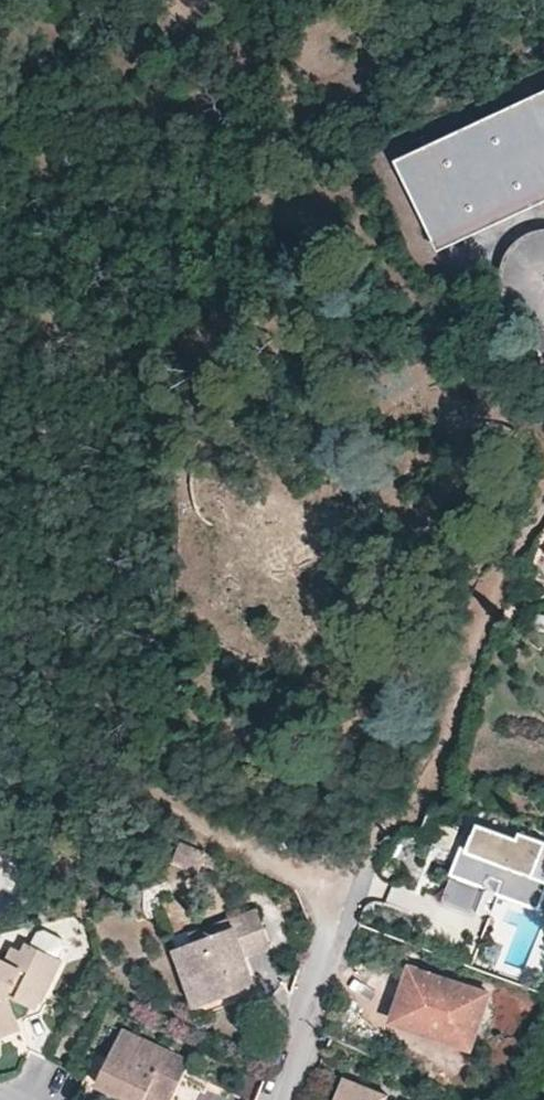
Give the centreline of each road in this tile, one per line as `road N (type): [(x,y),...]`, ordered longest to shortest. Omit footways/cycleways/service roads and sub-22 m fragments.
road 1 (residential): [(359,888),(281,1099)]

